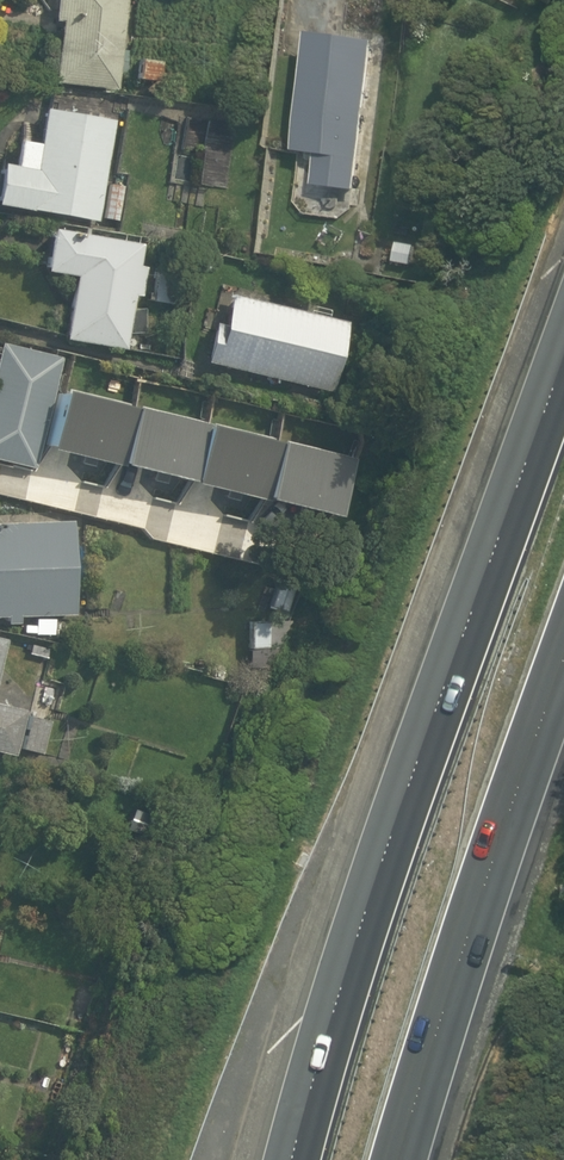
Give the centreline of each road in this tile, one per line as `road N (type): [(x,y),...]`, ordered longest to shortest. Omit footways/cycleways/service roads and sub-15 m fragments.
road 1 (motorway): [(286,1159),(362,921),(563,352)]
road 2 (motorway): [(563,658),(397,1159)]

